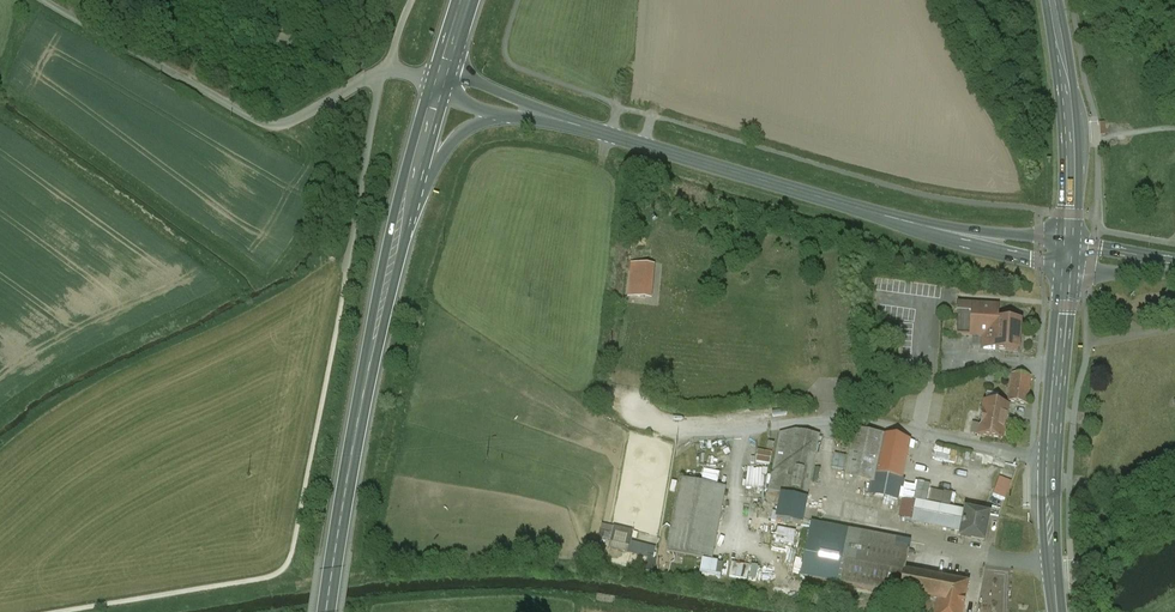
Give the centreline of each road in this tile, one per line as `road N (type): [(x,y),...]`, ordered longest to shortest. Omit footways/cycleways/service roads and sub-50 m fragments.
road 1 (tertiary): [(540,116),(924,226),(1070,254)]
road 2 (unclassified): [(440,86),(382,71),(292,122),(263,124),(45,0)]
road 3 (primary): [(416,180),(326,611)]
road 4 (secondary): [(1059,611),(1052,460),(1070,254)]
road 5 (secondary): [(1070,254),(1073,119),(1053,0)]
road 6 (primary): [(416,180),(482,124),(540,116)]

